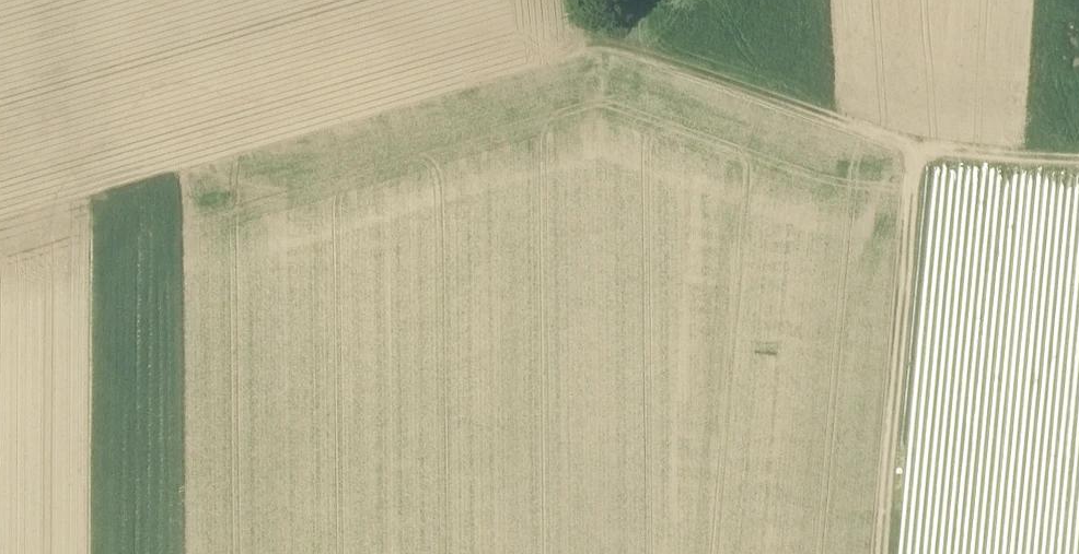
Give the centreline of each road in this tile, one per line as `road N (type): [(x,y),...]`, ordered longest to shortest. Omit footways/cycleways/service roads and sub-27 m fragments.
road 1 (track): [(918,143),(880,553)]
road 2 (track): [(918,143),(627,48),(590,44)]
road 3 (track): [(1078,160),(918,143)]

